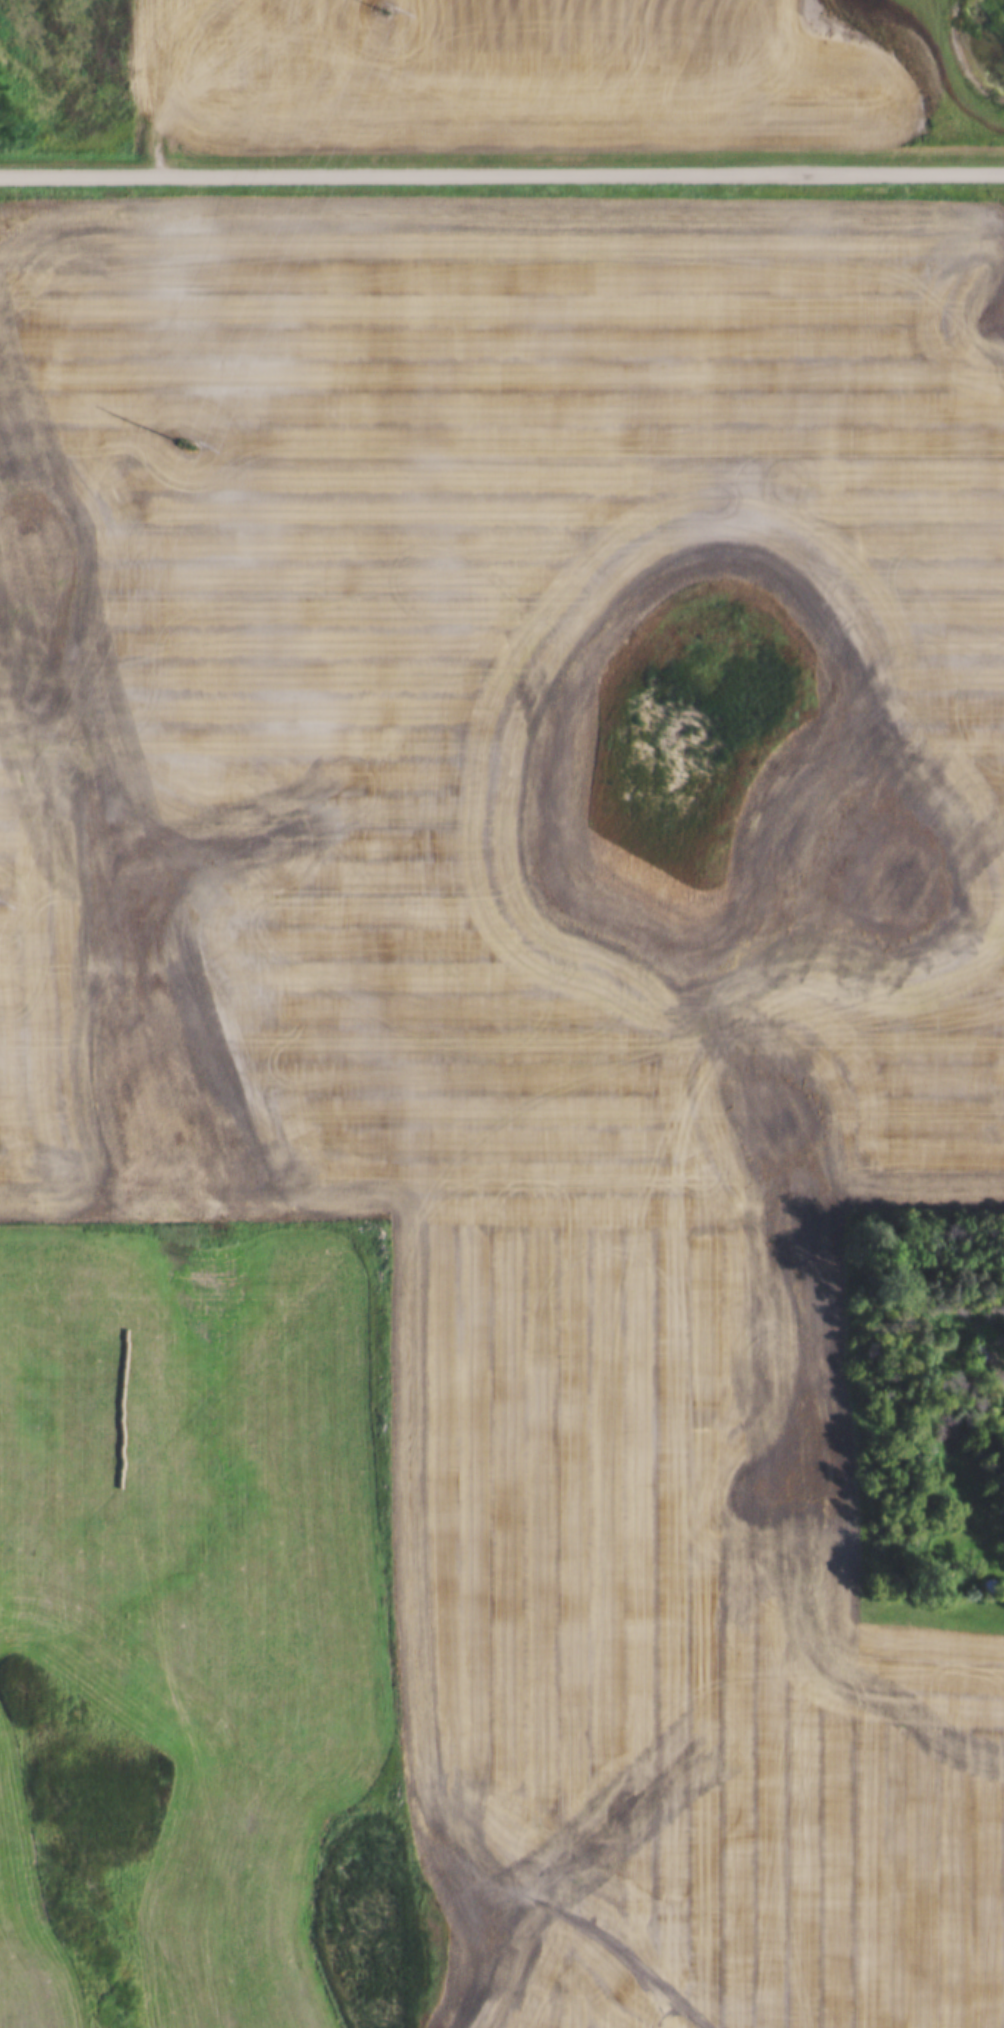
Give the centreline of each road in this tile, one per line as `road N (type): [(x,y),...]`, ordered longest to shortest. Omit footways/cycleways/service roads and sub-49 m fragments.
road 1 (residential): [(1003,170),(0,173)]
road 2 (track): [(154,173),(152,0)]

